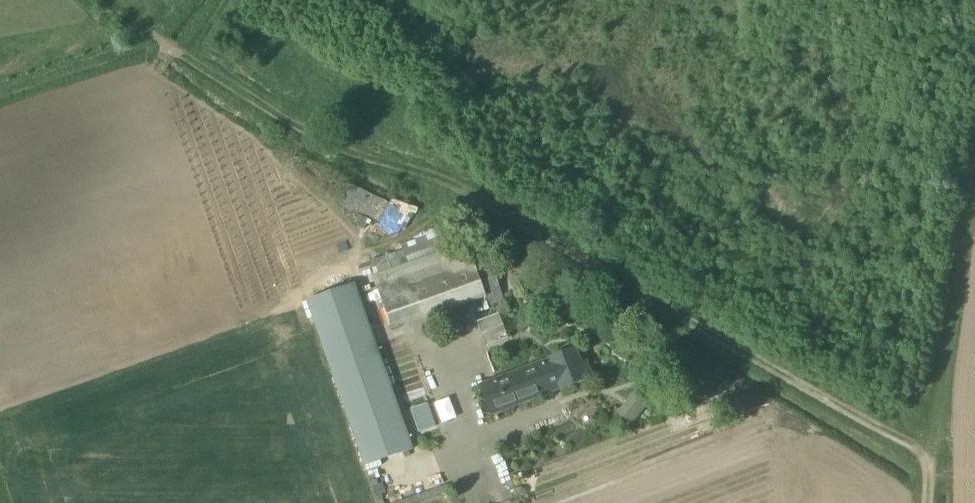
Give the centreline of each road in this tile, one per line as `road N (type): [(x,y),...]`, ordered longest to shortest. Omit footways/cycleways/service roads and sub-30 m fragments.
road 1 (track): [(935,502),(936,464),(510,229),(199,77),(114,0)]

